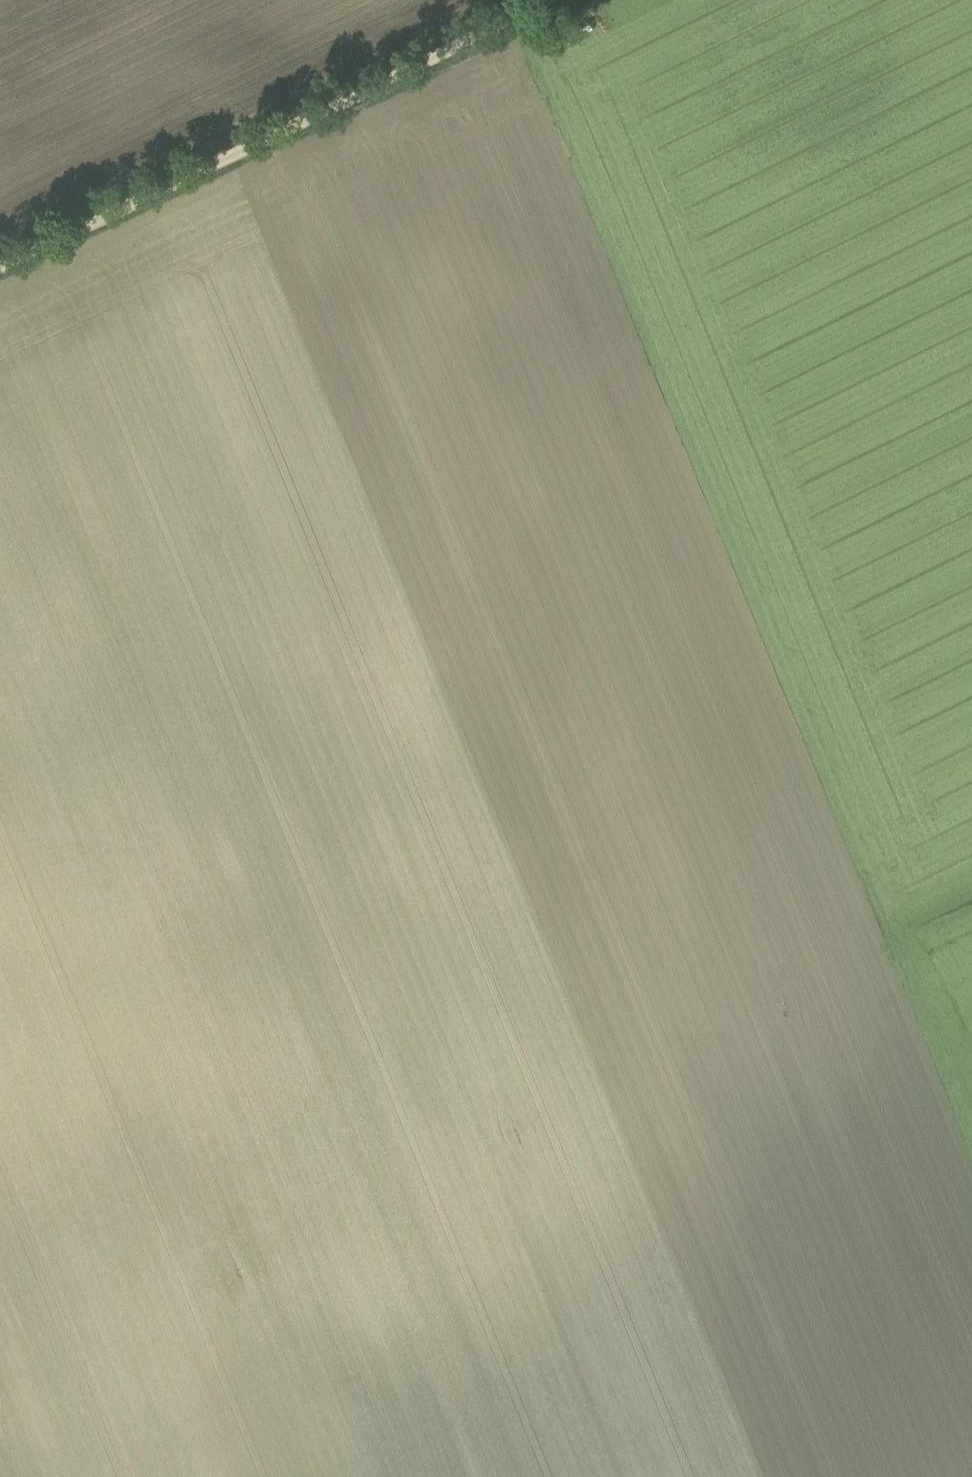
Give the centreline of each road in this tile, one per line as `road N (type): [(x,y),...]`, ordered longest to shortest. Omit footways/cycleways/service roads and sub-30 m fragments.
road 1 (track): [(0,266),(537,0)]

